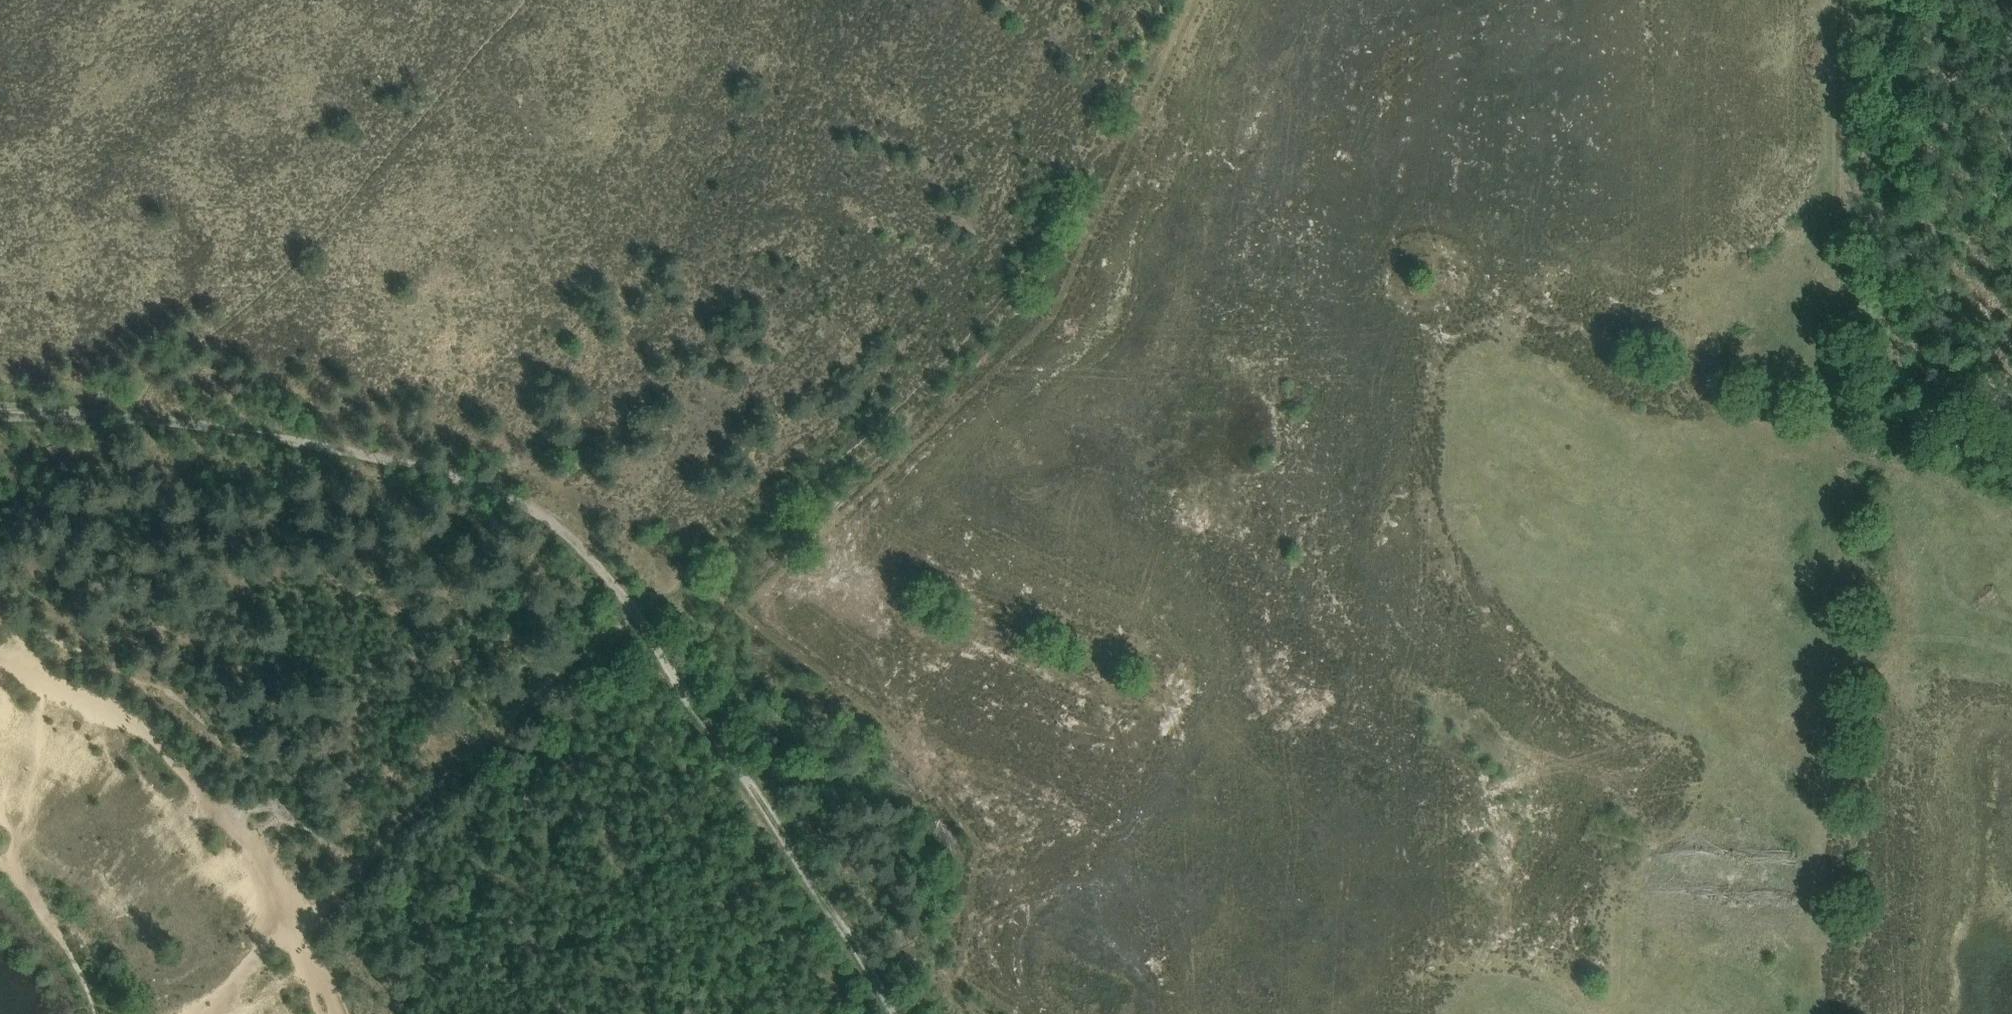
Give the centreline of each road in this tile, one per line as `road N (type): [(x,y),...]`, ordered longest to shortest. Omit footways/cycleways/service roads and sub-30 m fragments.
road 1 (track): [(2011,450),(1873,404),(1884,0)]
road 2 (track): [(301,915),(647,621)]

